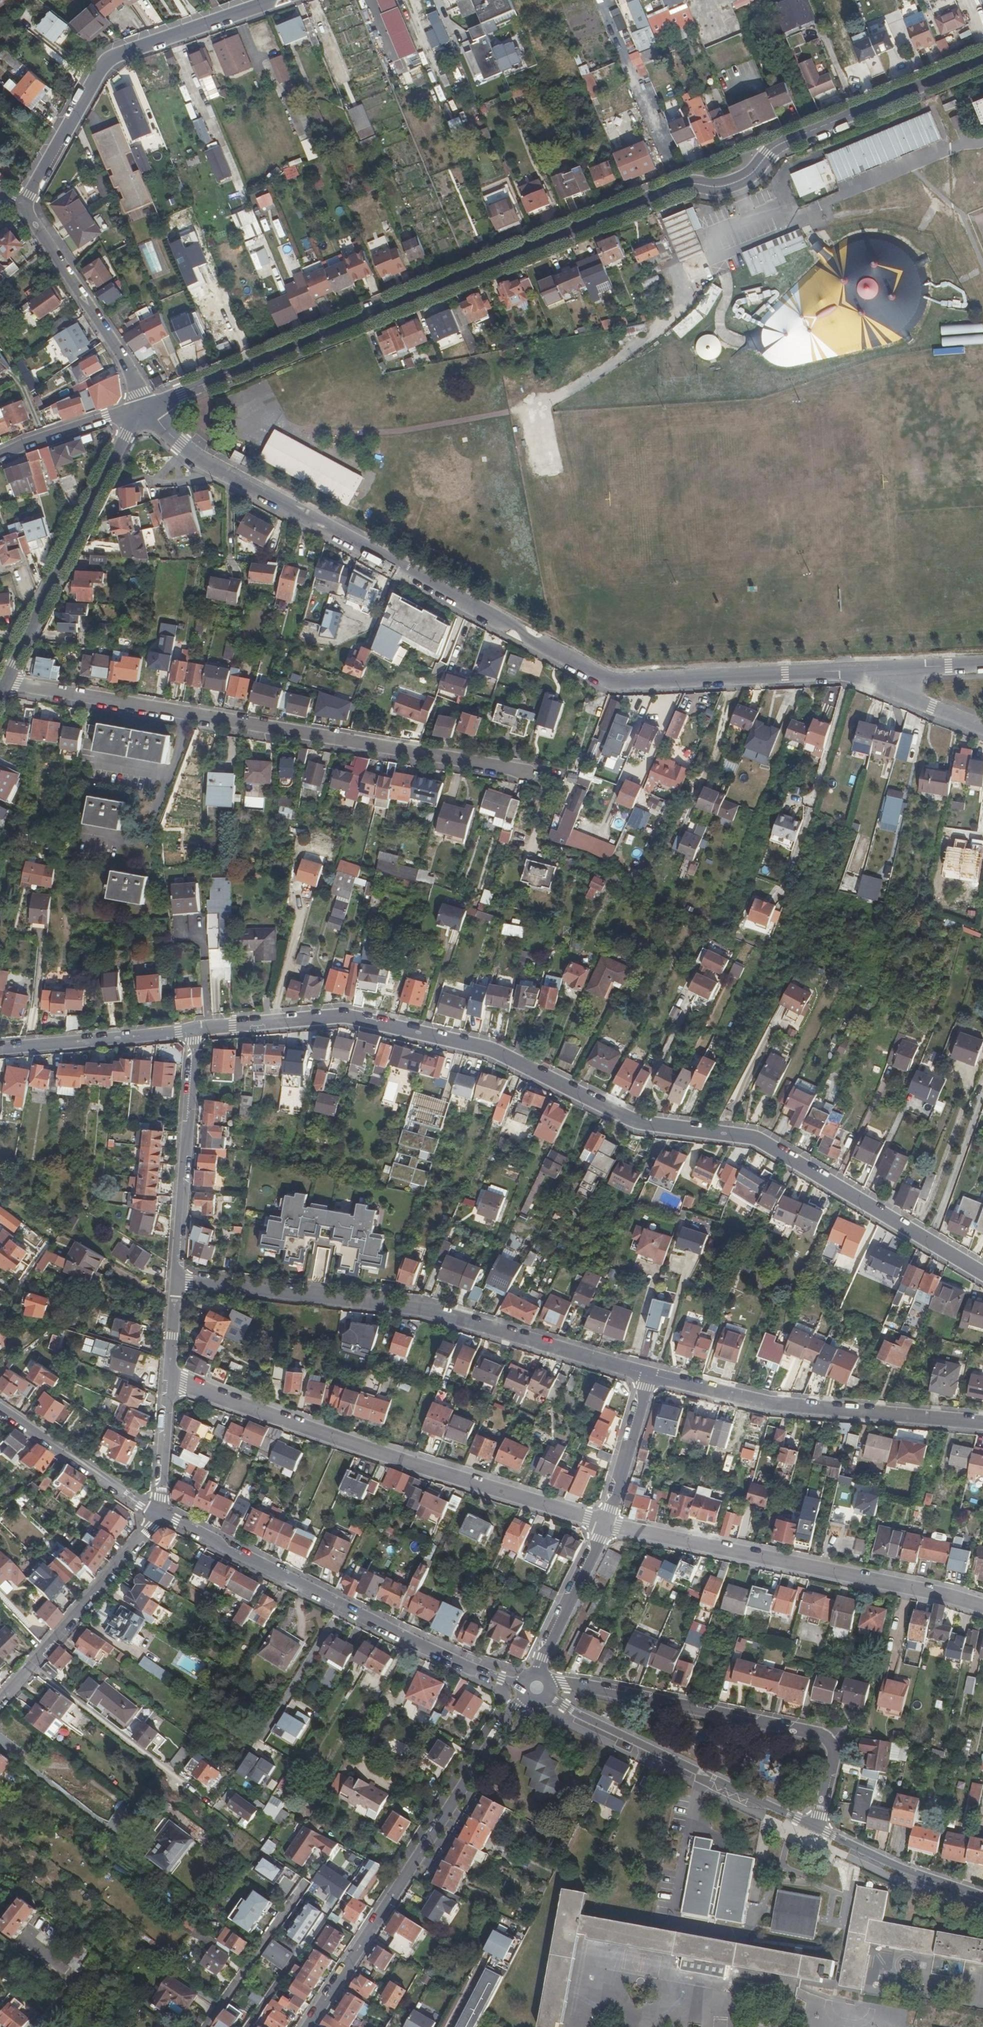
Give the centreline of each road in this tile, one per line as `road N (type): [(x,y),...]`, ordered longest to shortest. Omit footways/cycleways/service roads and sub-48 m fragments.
road 1 (tertiary): [(982,61),(770,151),(736,182),(686,183),(141,407)]
road 2 (residential): [(982,1274),(756,1139),(638,1122),(490,1050),(345,1016),(193,1031)]
road 3 (residential): [(141,407),(208,461),(612,682),(856,670)]
road 4 (residential): [(526,773),(4,683)]
road 5 (residential): [(647,1373),(415,1311),(177,1280)]
road 6 (residential): [(606,1523),(169,1378)]
road 7 (residential): [(159,1515),(472,1667),(523,1684)]
road 8 (residential): [(306,2026),(525,1697)]
road 9 (residential): [(982,1608),(606,1523)]
road 10 (residential): [(814,1828),(835,1750),(823,1735),(551,1685)]
road 11 (residential): [(273,0),(105,63),(25,205)]
road 12 (residential): [(982,1424),(769,1403),(647,1373)]
road 13 (track): [(551,402),(400,431),(215,423)]
road 14 (tertiary): [(141,407),(4,683)]
road 15 (residential): [(547,1698),(814,1828)]
road 16 (residential): [(177,1280),(193,1031)]
road 17 (residential): [(25,205),(131,369),(141,407)]
road 18 (residential): [(215,1806),(31,1664)]
road 19 (residential): [(159,1515),(31,1664)]
road 20 (residential): [(193,1031),(0,1047)]
road 21 (track): [(803,215),(836,218),(934,199),(982,164)]
road 22 (residential): [(0,1407),(159,1515)]
road 23 (residential): [(814,1828),(982,1900)]
road 24 (residential): [(302,1882),(212,2026)]
road 25 (residential): [(539,1674),(606,1523)]
road 26 (residential): [(606,1523),(647,1373)]
road 27 (residential): [(0,455),(141,407)]
road 28 (residential): [(982,725),(856,670)]
road 29 (residential): [(159,1515),(169,1378)]
road 30 (residential): [(982,664),(856,670)]

